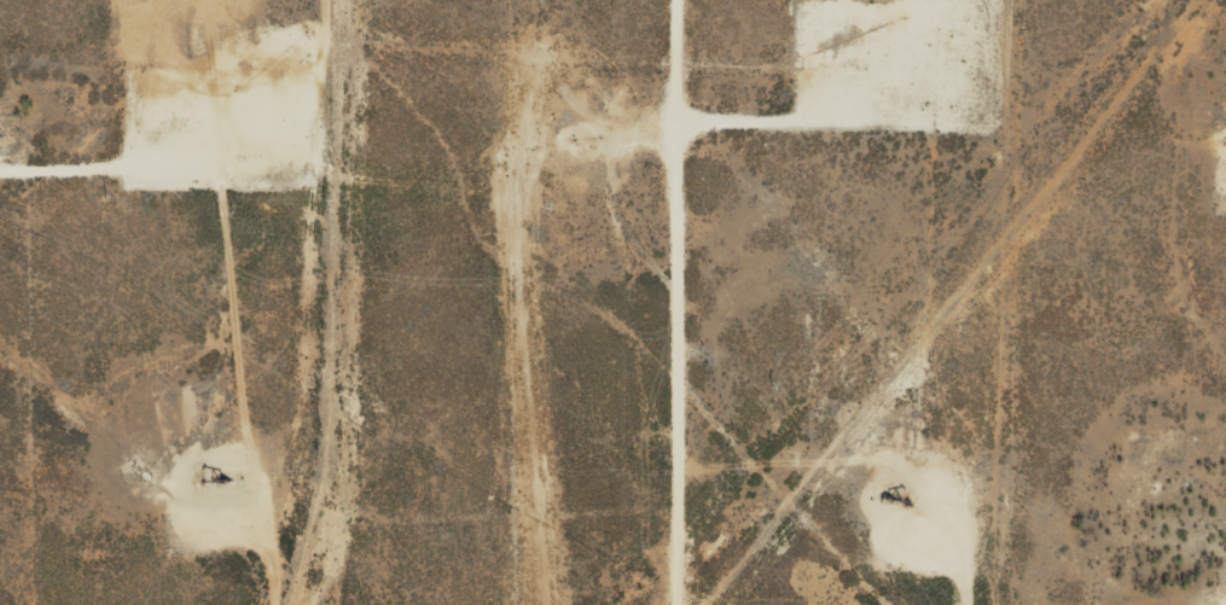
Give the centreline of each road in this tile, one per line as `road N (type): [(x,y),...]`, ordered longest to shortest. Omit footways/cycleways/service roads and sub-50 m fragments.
road 1 (track): [(696,0),(686,604)]

